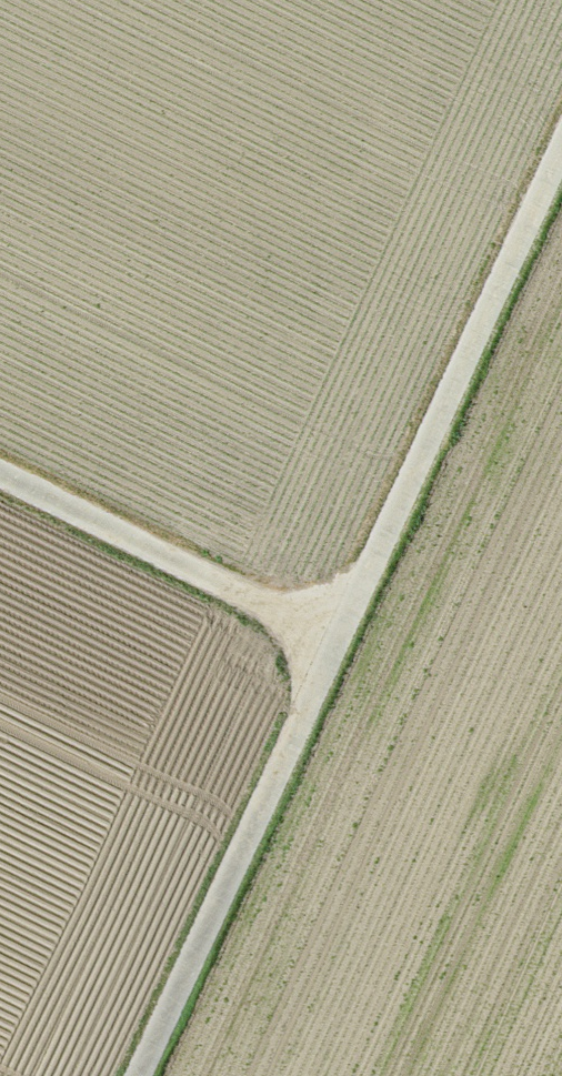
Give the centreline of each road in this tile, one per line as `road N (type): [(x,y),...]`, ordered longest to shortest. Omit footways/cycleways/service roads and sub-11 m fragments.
road 1 (track): [(561,155),(140,1075)]
road 2 (track): [(0,475),(338,643)]

